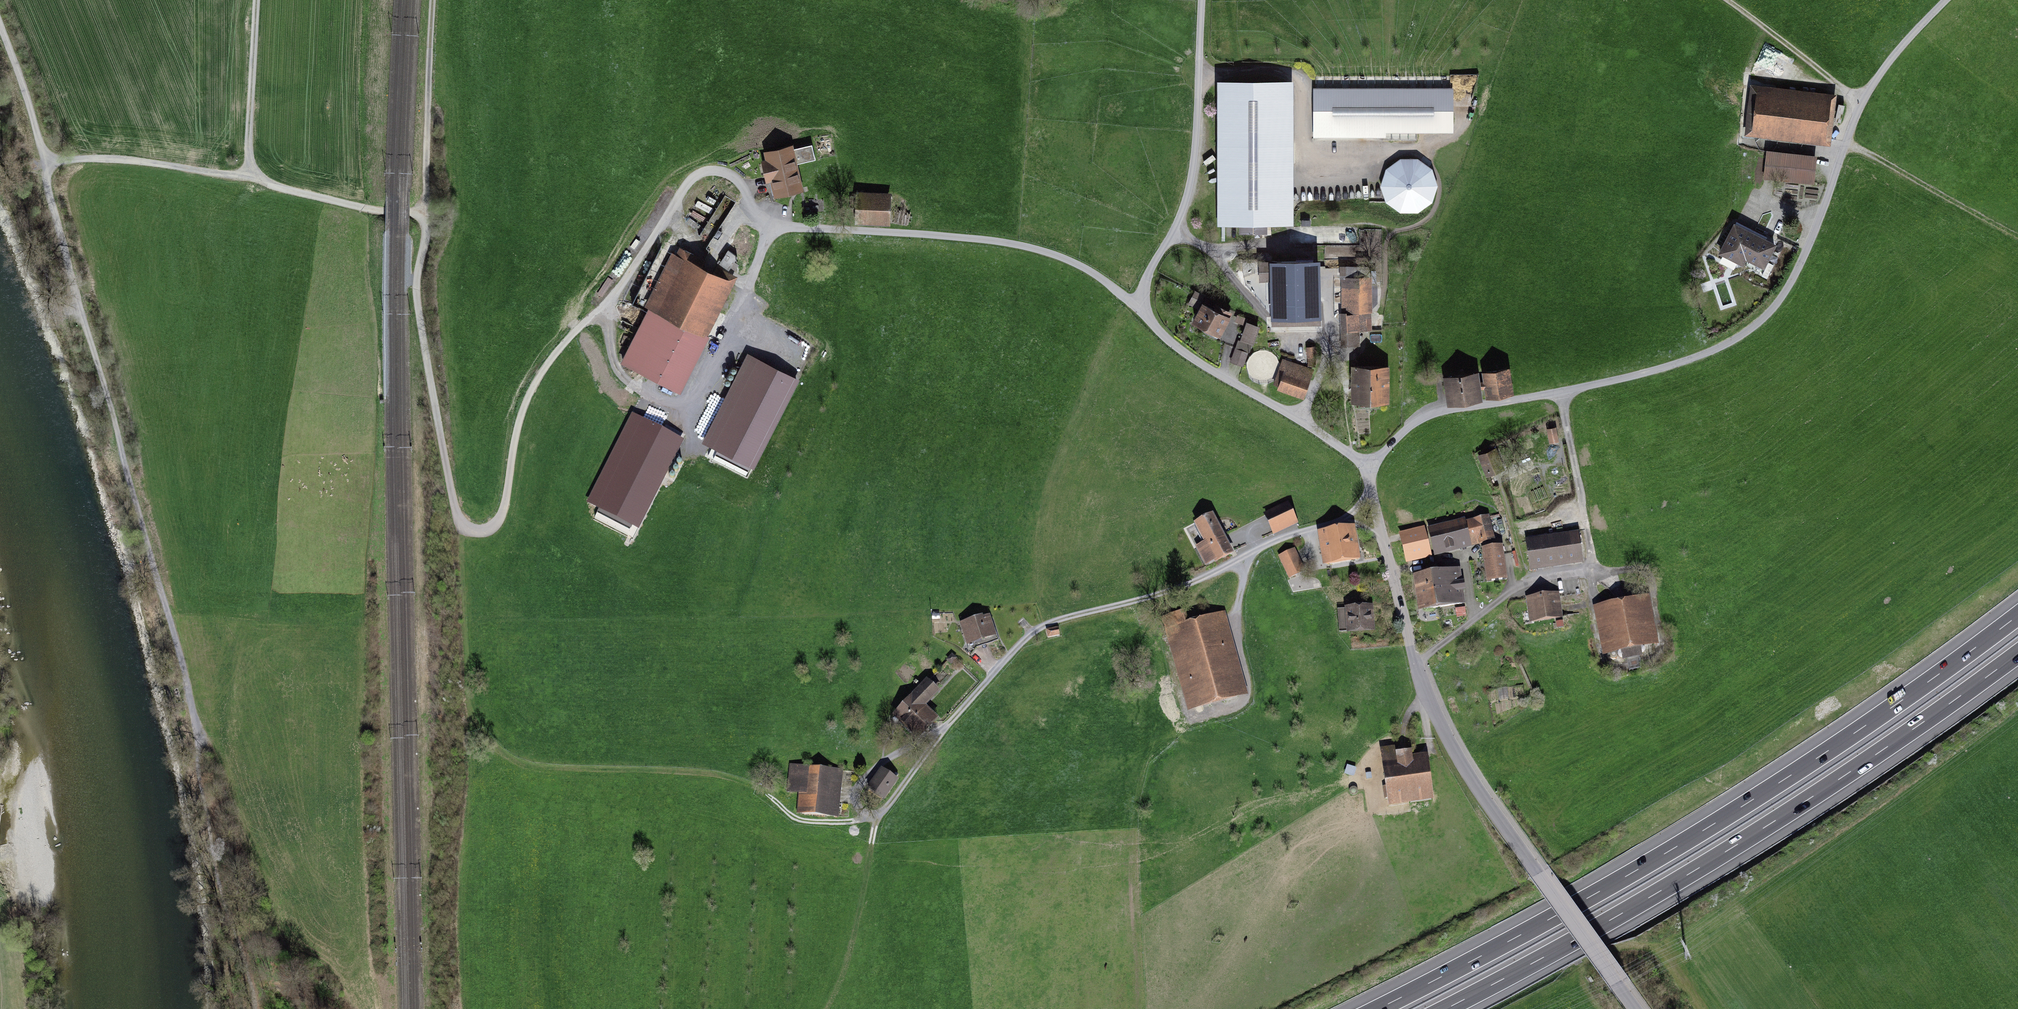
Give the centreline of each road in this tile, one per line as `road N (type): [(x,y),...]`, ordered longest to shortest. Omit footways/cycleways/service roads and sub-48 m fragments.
road 1 (track): [(1370,490),(1341,524),(1287,537),(1119,606),(1042,624),(948,725),(885,811),(858,822),(800,822),(734,779),(527,767),(506,755),(472,712),(463,527)]
road 2 (track): [(42,161),(197,726),(231,816),(249,896),(252,1008)]
road 3 (motorway): [(2017,611),(1769,785),(1371,1008)]
road 4 (motorway): [(1452,1008),(1794,814),(2017,658)]
road 5 (unclassified): [(1368,467),(1440,722),(1636,1008)]
road 6 (track): [(1200,0),(1190,192),(1140,308)]
road 7 (track): [(435,0),(424,214)]
road 8 (track): [(252,180),(123,160),(42,161)]
road 9 (track): [(1848,140),(2017,235)]
road 10 (track): [(252,180),(256,0)]
road 11 (track): [(424,214),(369,209),(252,180)]
road 12 (track): [(1733,0),(1863,102)]
road 13 (track): [(873,816),(856,802),(867,778),(886,759),(943,732)]
road 14 (track): [(1250,555),(1237,608),(1252,688)]

